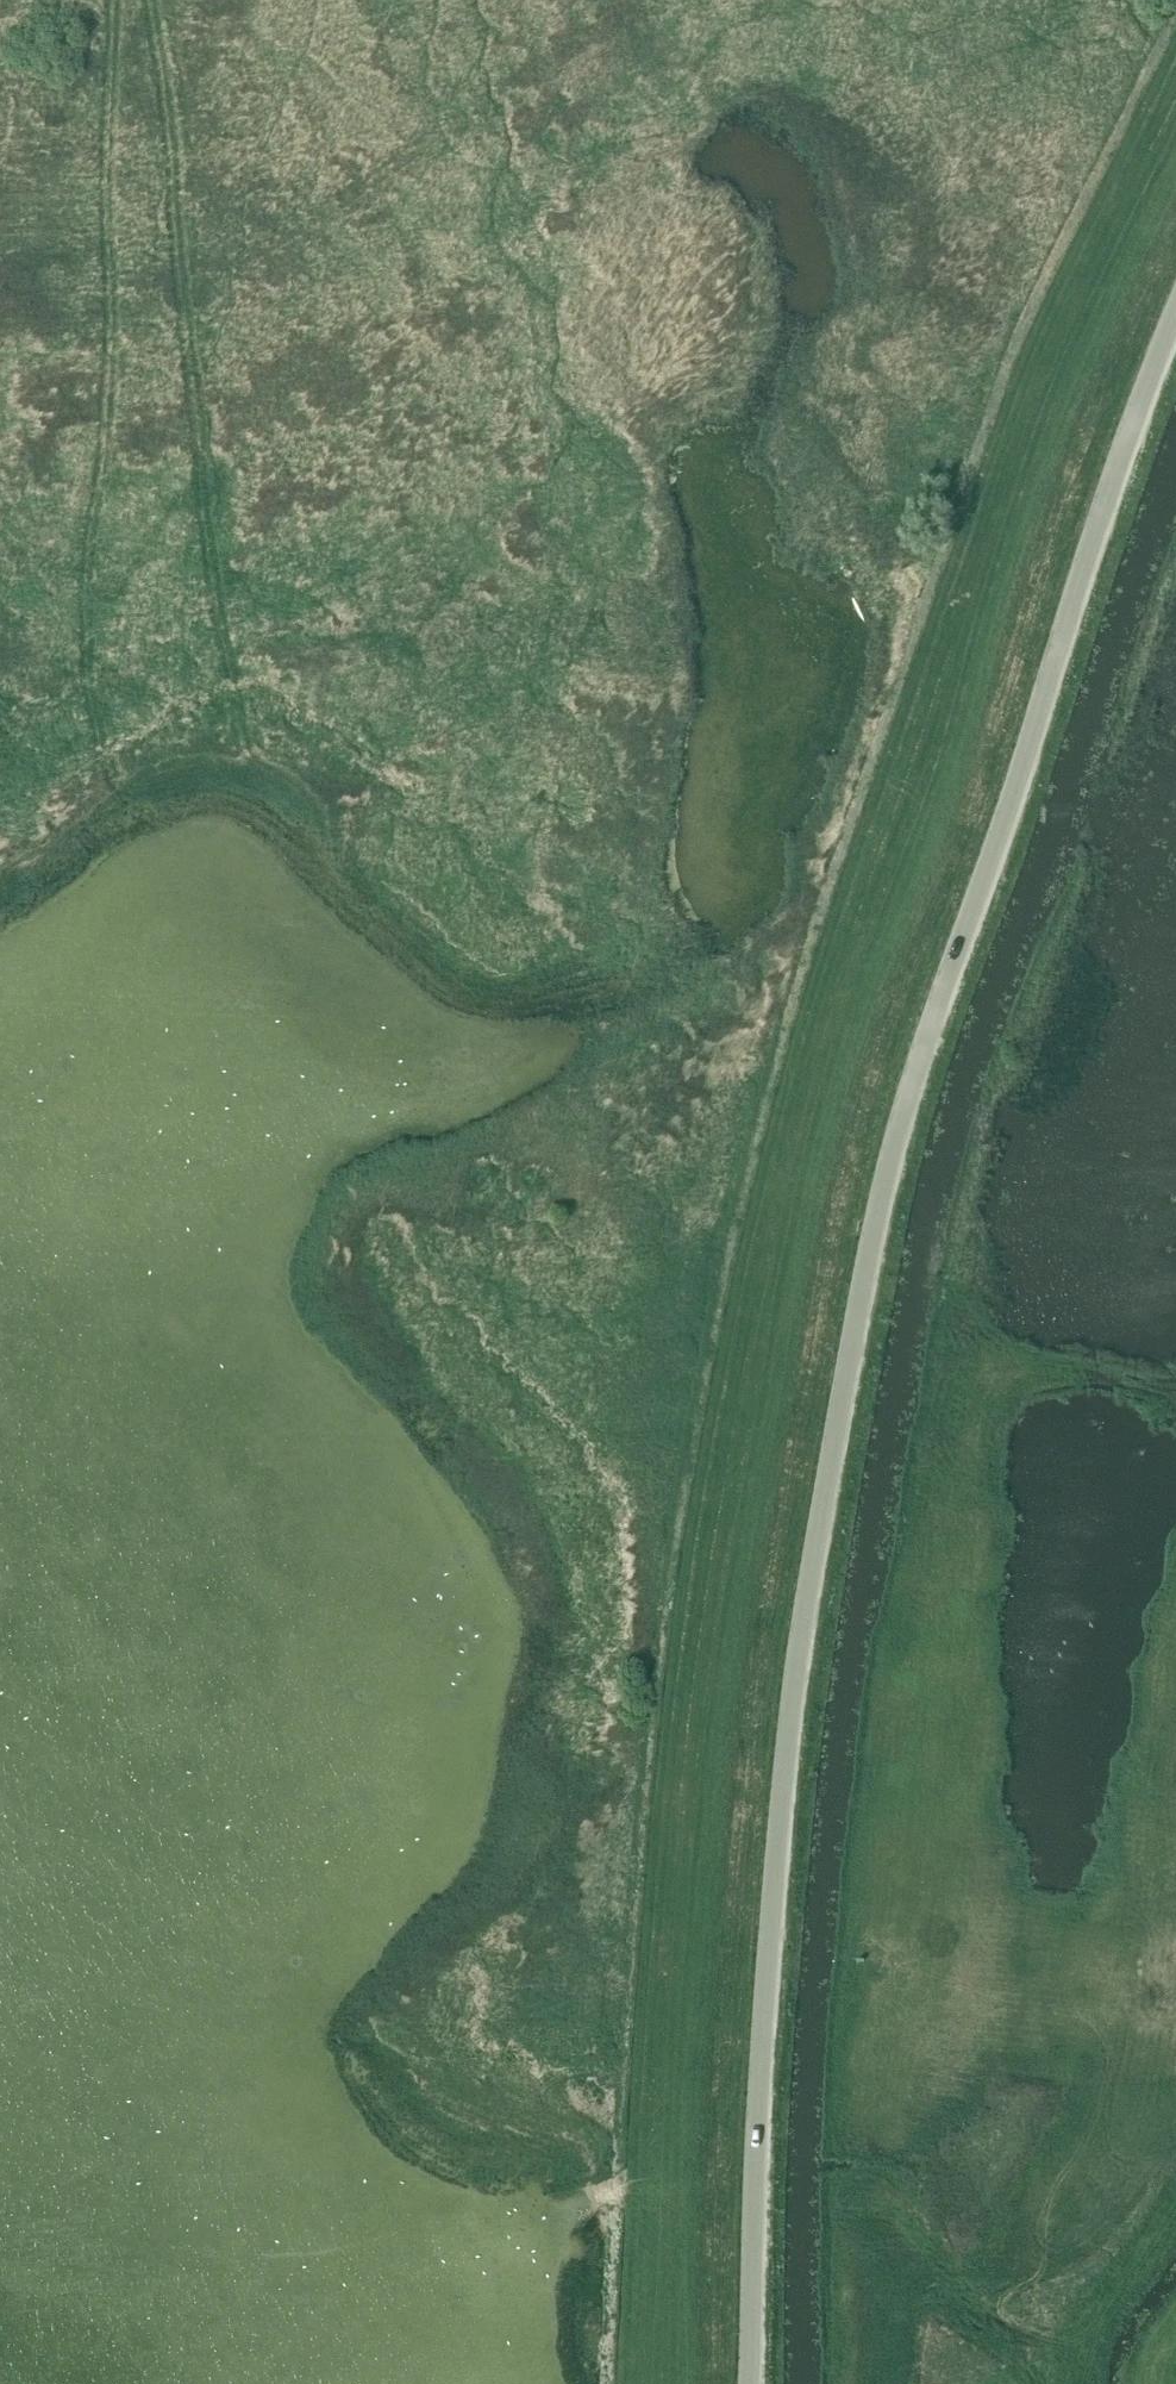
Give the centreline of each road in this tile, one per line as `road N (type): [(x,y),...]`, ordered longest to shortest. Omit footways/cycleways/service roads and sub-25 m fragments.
road 1 (tertiary): [(748,2383),(755,2143),(781,1784),(811,1562),(870,1240),(925,1036),(1175,309)]

